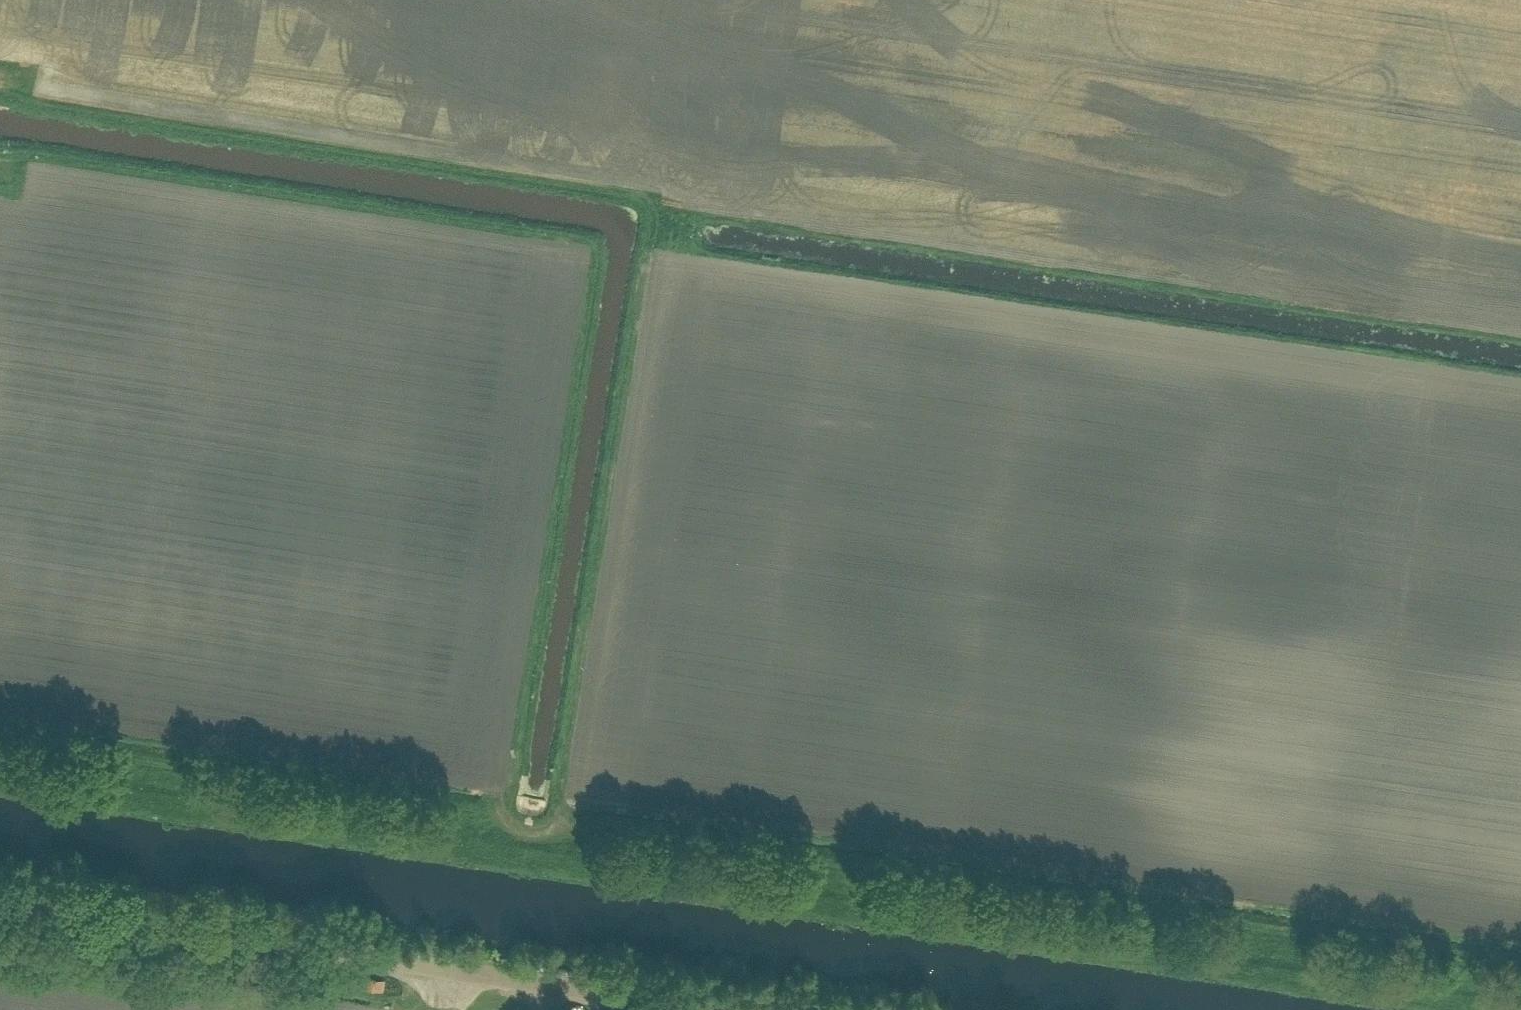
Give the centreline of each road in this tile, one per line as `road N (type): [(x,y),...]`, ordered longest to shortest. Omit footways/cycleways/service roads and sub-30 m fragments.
road 1 (unclassified): [(728,1009),(0,900)]

